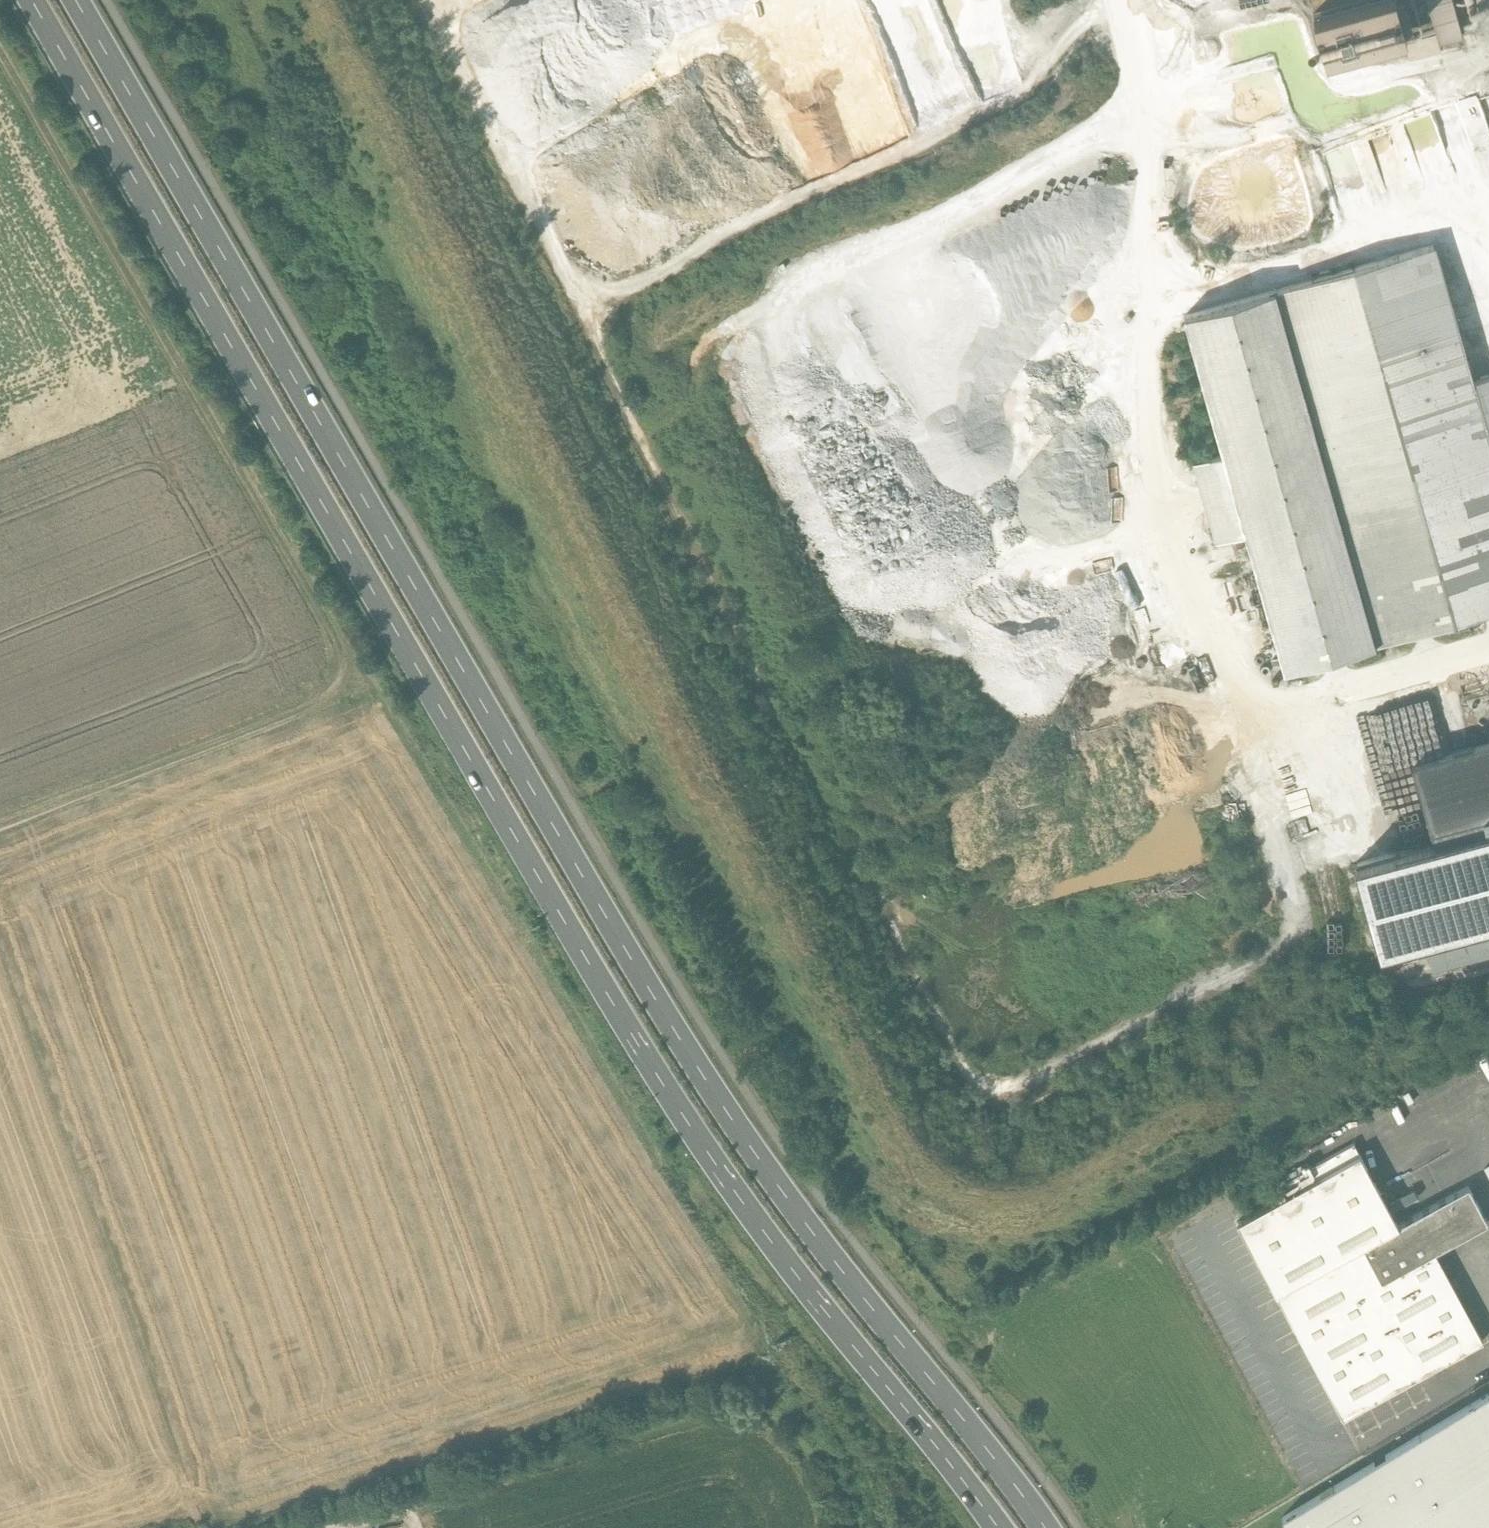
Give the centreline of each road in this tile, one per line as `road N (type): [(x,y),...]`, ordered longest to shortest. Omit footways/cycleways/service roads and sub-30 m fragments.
road 1 (primary): [(28,0),(625,1019),(784,1264),(995,1527)]
road 2 (primary): [(1043,1527),(819,1241),(655,989),(79,0)]
road 3 (track): [(0,58),(339,643),(344,670),(335,692)]
road 4 (track): [(344,670),(375,685),(452,804),(659,1154)]
road 5 (track): [(722,1407),(338,1527)]
road 6 (track): [(0,826),(335,692)]

